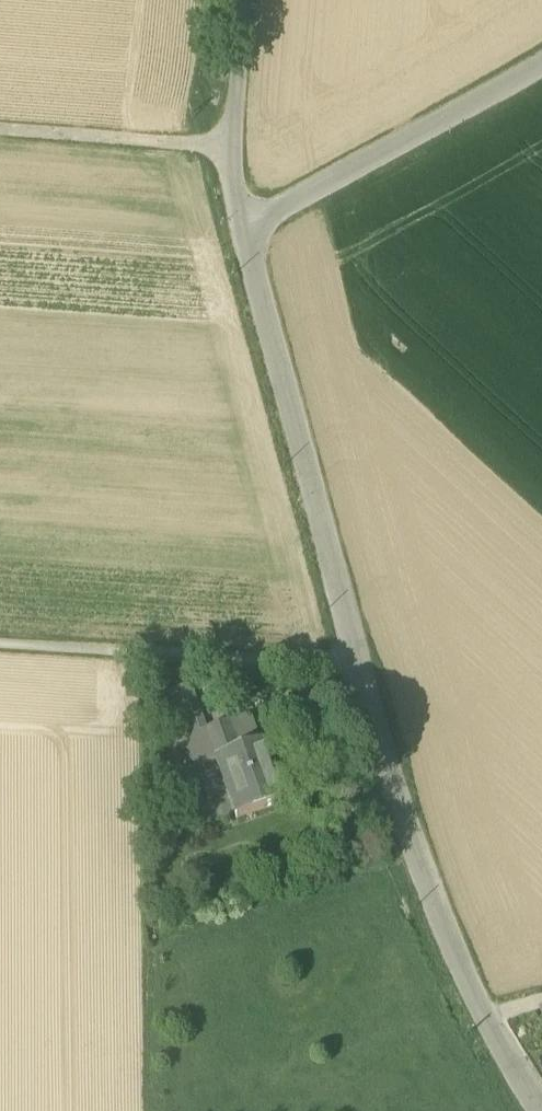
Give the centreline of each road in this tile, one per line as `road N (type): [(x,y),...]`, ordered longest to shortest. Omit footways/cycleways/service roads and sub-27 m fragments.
road 1 (residential): [(241,237),(386,773),(449,950),(539,1110)]
road 2 (track): [(362,668),(0,644)]
road 3 (residential): [(541,61),(241,237)]
road 4 (unclassified): [(235,147),(0,129)]
road 5 (residential): [(245,0),(235,147)]

